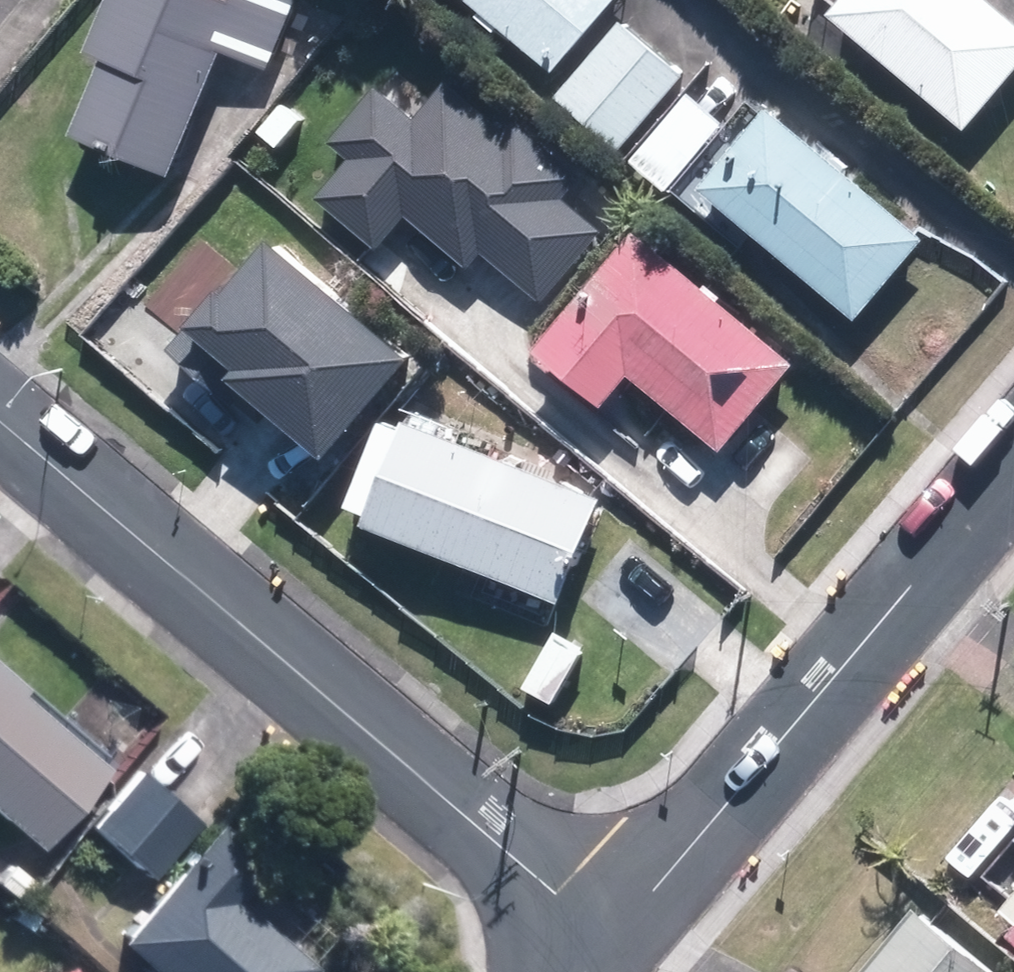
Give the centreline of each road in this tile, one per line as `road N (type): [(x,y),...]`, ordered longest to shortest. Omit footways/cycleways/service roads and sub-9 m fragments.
road 1 (tertiary): [(611,946),(0,425)]
road 2 (residential): [(1013,475),(611,946)]

